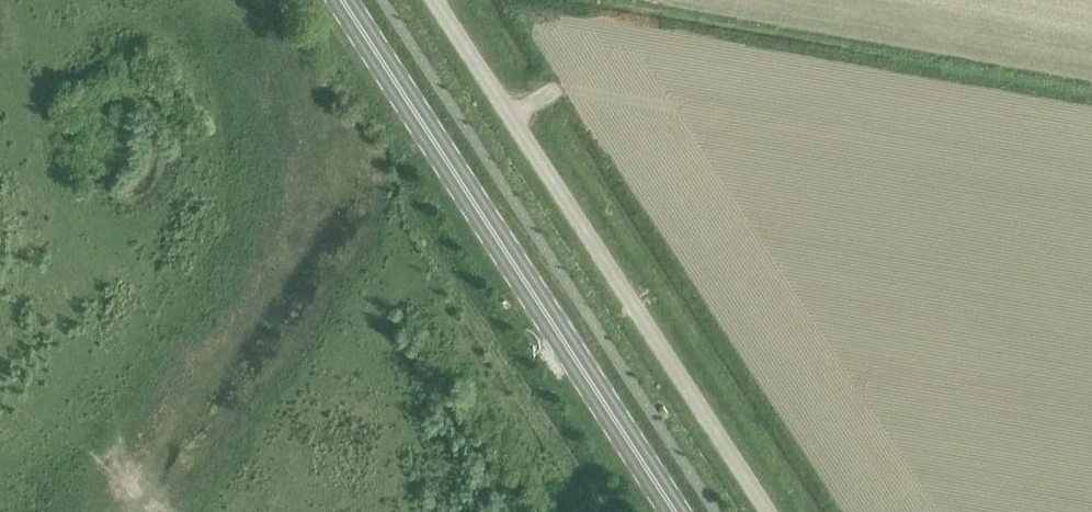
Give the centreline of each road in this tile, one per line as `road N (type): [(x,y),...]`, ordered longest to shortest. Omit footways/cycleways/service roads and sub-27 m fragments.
road 1 (unclassified): [(768,511),(435,0)]
road 2 (primary): [(675,511),(342,0)]

